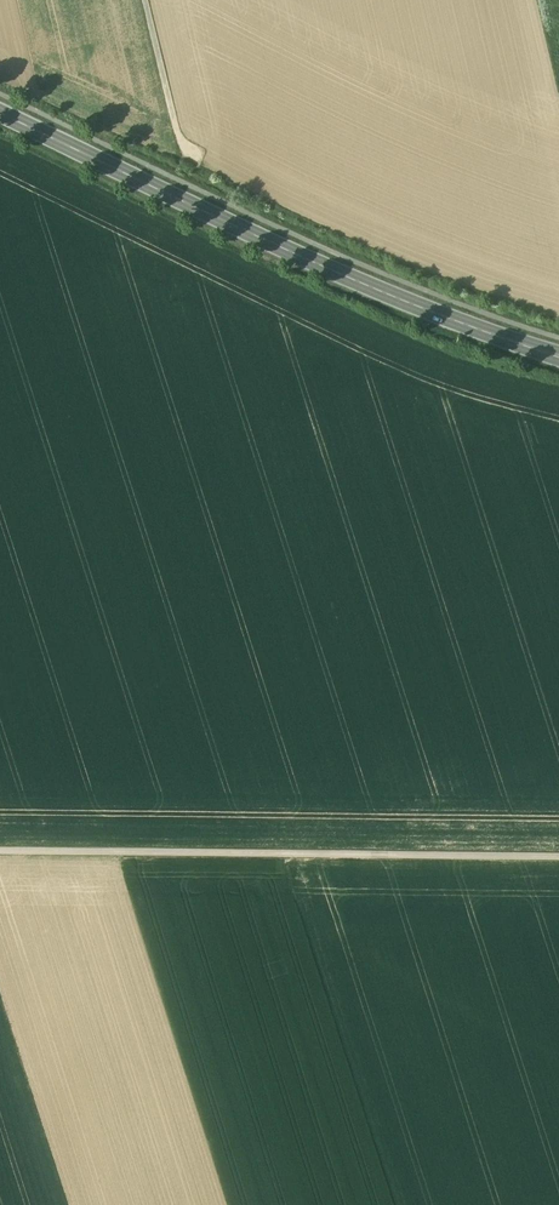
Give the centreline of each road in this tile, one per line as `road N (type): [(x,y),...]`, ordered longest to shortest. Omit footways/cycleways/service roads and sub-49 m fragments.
road 1 (secondary): [(558,356),(393,298),(0,114)]
road 2 (track): [(558,857),(0,851)]
road 3 (track): [(191,157),(151,0)]

